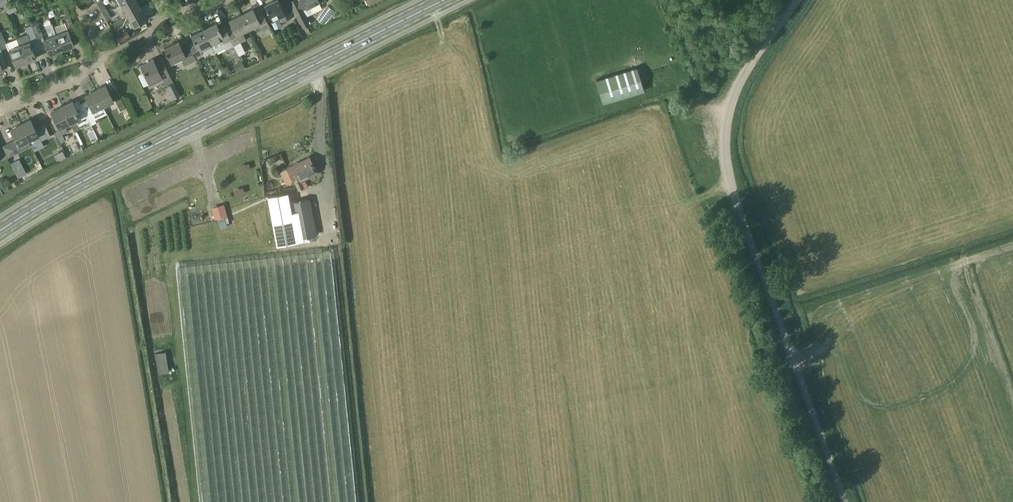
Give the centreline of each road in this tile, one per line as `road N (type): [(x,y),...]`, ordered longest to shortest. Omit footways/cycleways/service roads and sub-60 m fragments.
road 1 (unclassified): [(845,501),(728,169),(730,111),(746,73),(796,0)]
road 2 (primary): [(0,233),(145,151),(451,0)]
road 3 (residential): [(79,11),(103,56),(71,83),(0,110)]

